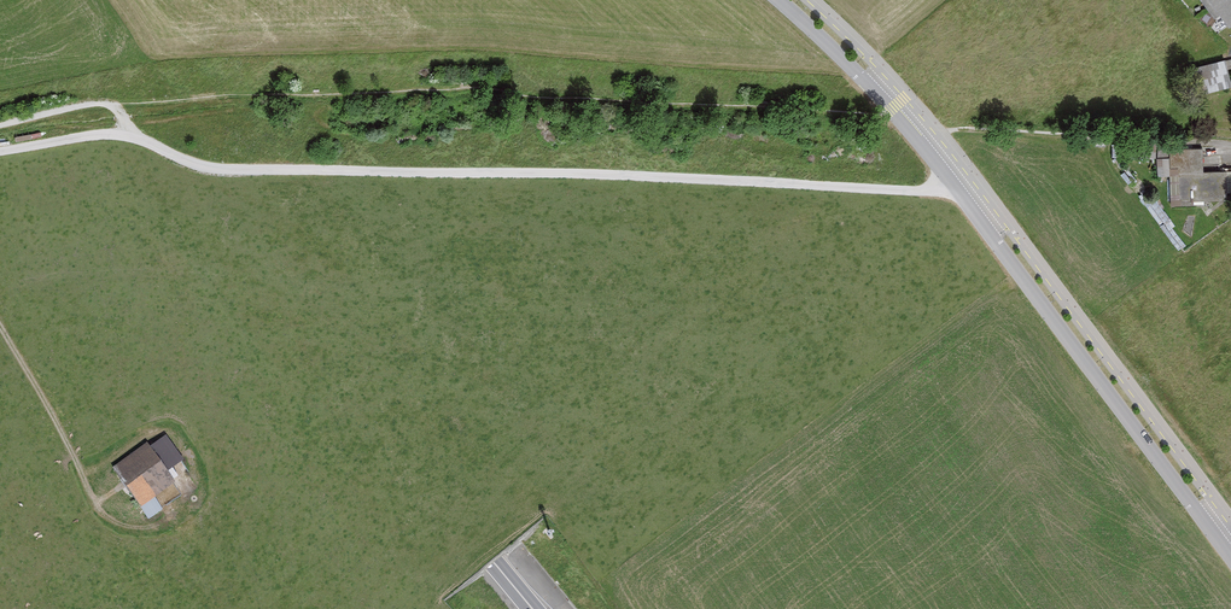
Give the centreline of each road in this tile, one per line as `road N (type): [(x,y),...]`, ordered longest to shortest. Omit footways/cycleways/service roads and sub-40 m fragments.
road 1 (track): [(963,188),(934,193),(542,176),(215,173),(113,137),(0,152)]
road 2 (trunk): [(533,608),(61,0)]
road 3 (tertiary): [(1230,549),(919,132),(779,0)]
road 4 (track): [(0,330),(98,505)]
road 5 (residential): [(1230,141),(1104,137)]

